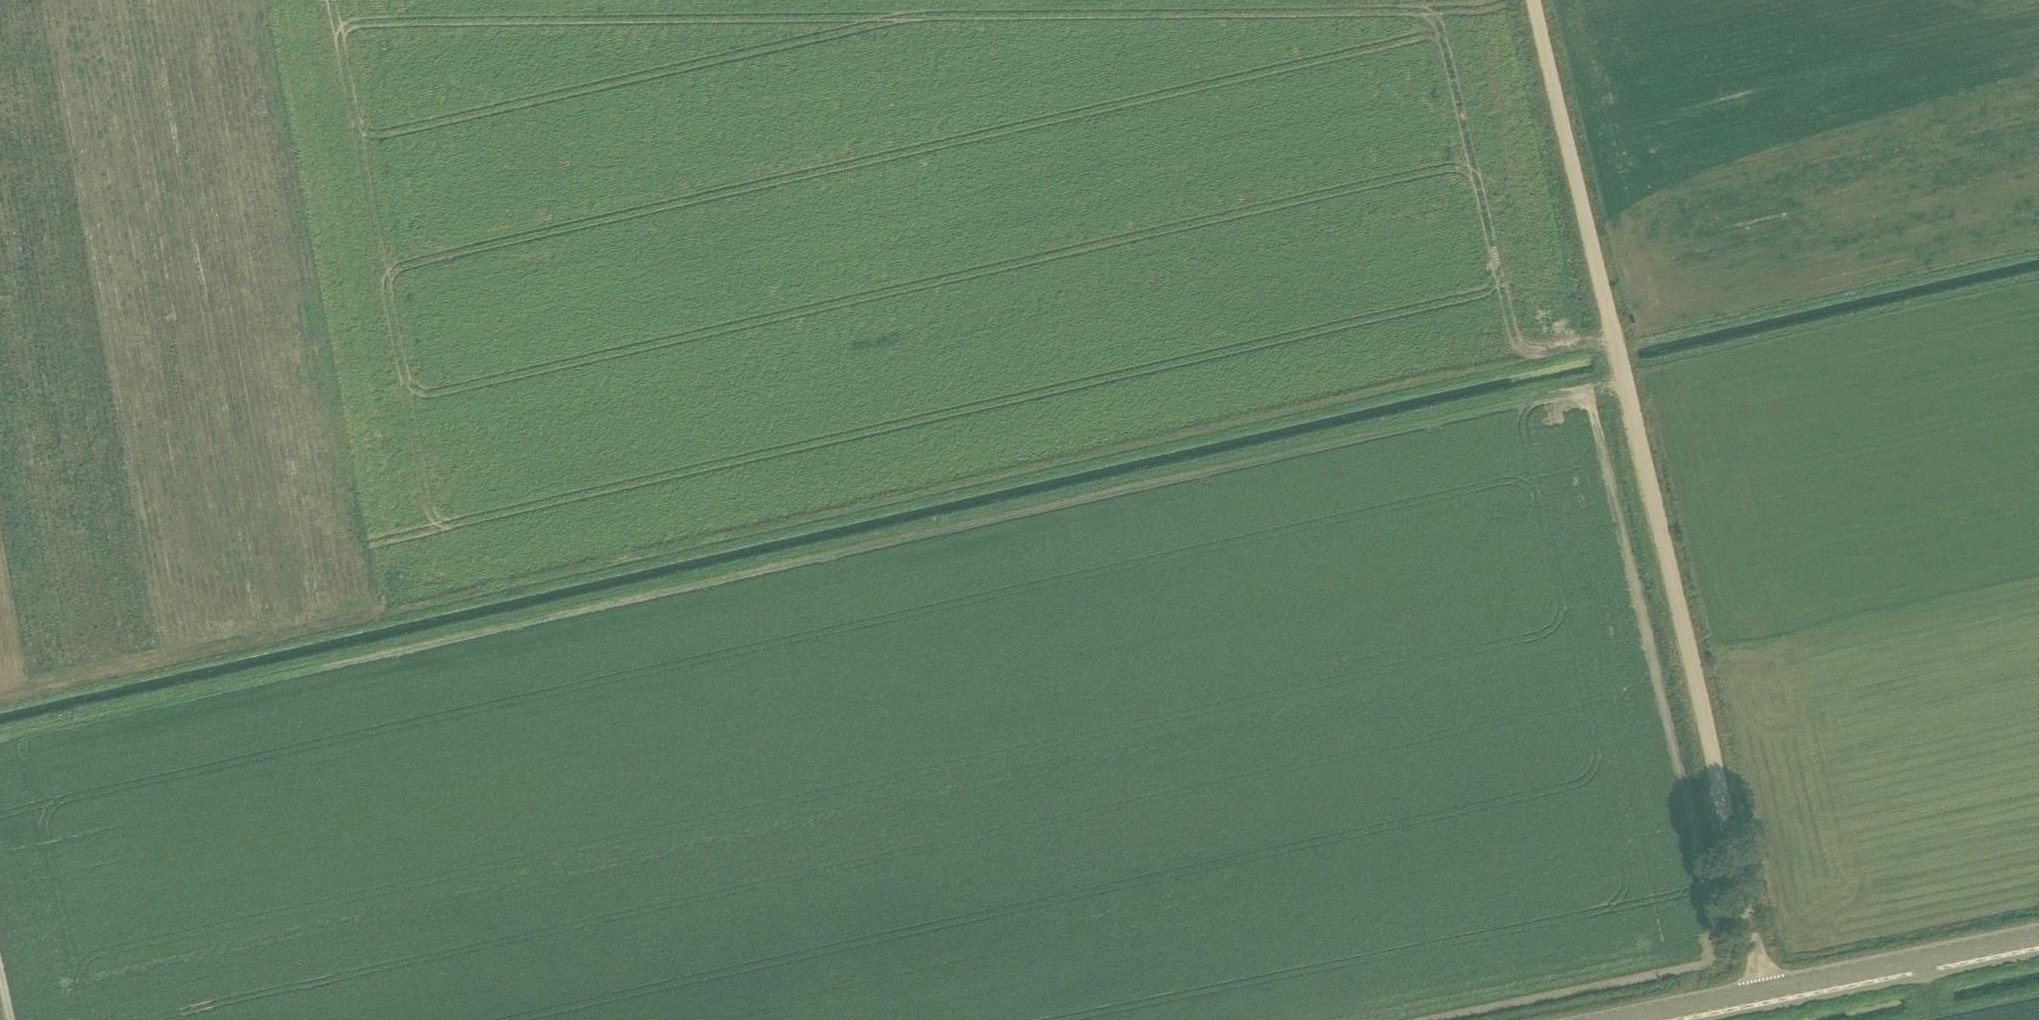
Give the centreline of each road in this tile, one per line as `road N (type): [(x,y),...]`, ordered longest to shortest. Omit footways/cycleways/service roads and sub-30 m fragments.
road 1 (track): [(1768,990),(1528,0)]
road 2 (tertiary): [(1616,1019),(2038,936)]

